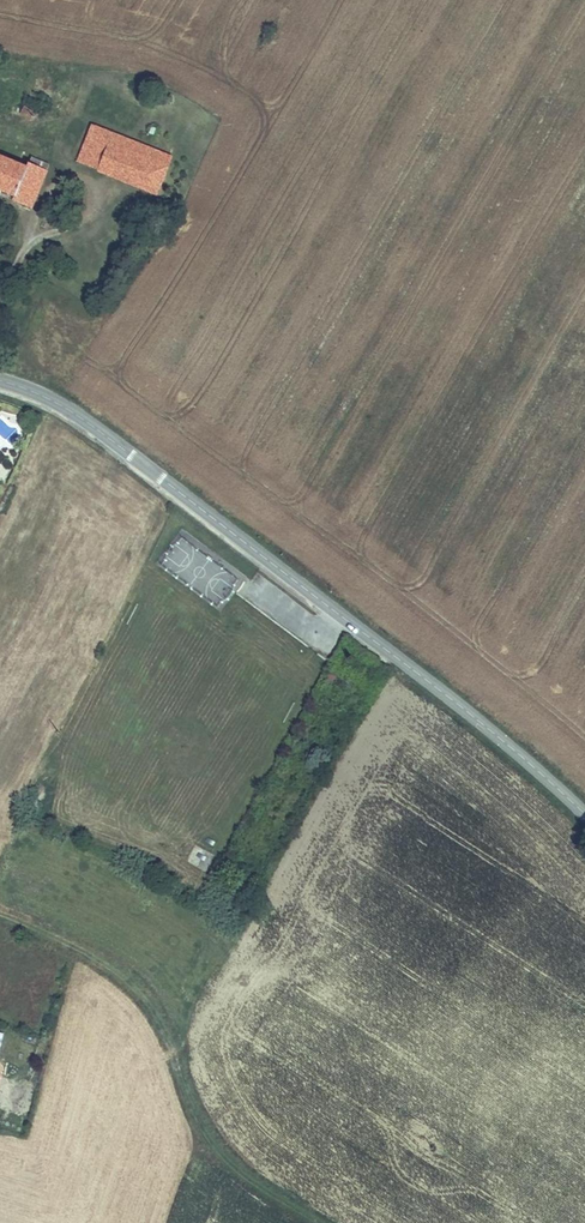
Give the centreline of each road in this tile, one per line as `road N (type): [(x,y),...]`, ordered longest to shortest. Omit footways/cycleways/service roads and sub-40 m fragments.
road 1 (tertiary): [(584,813),(480,722),(84,418),(0,379)]
road 2 (track): [(0,913),(70,938),(146,988),(224,1155),(322,1222)]

